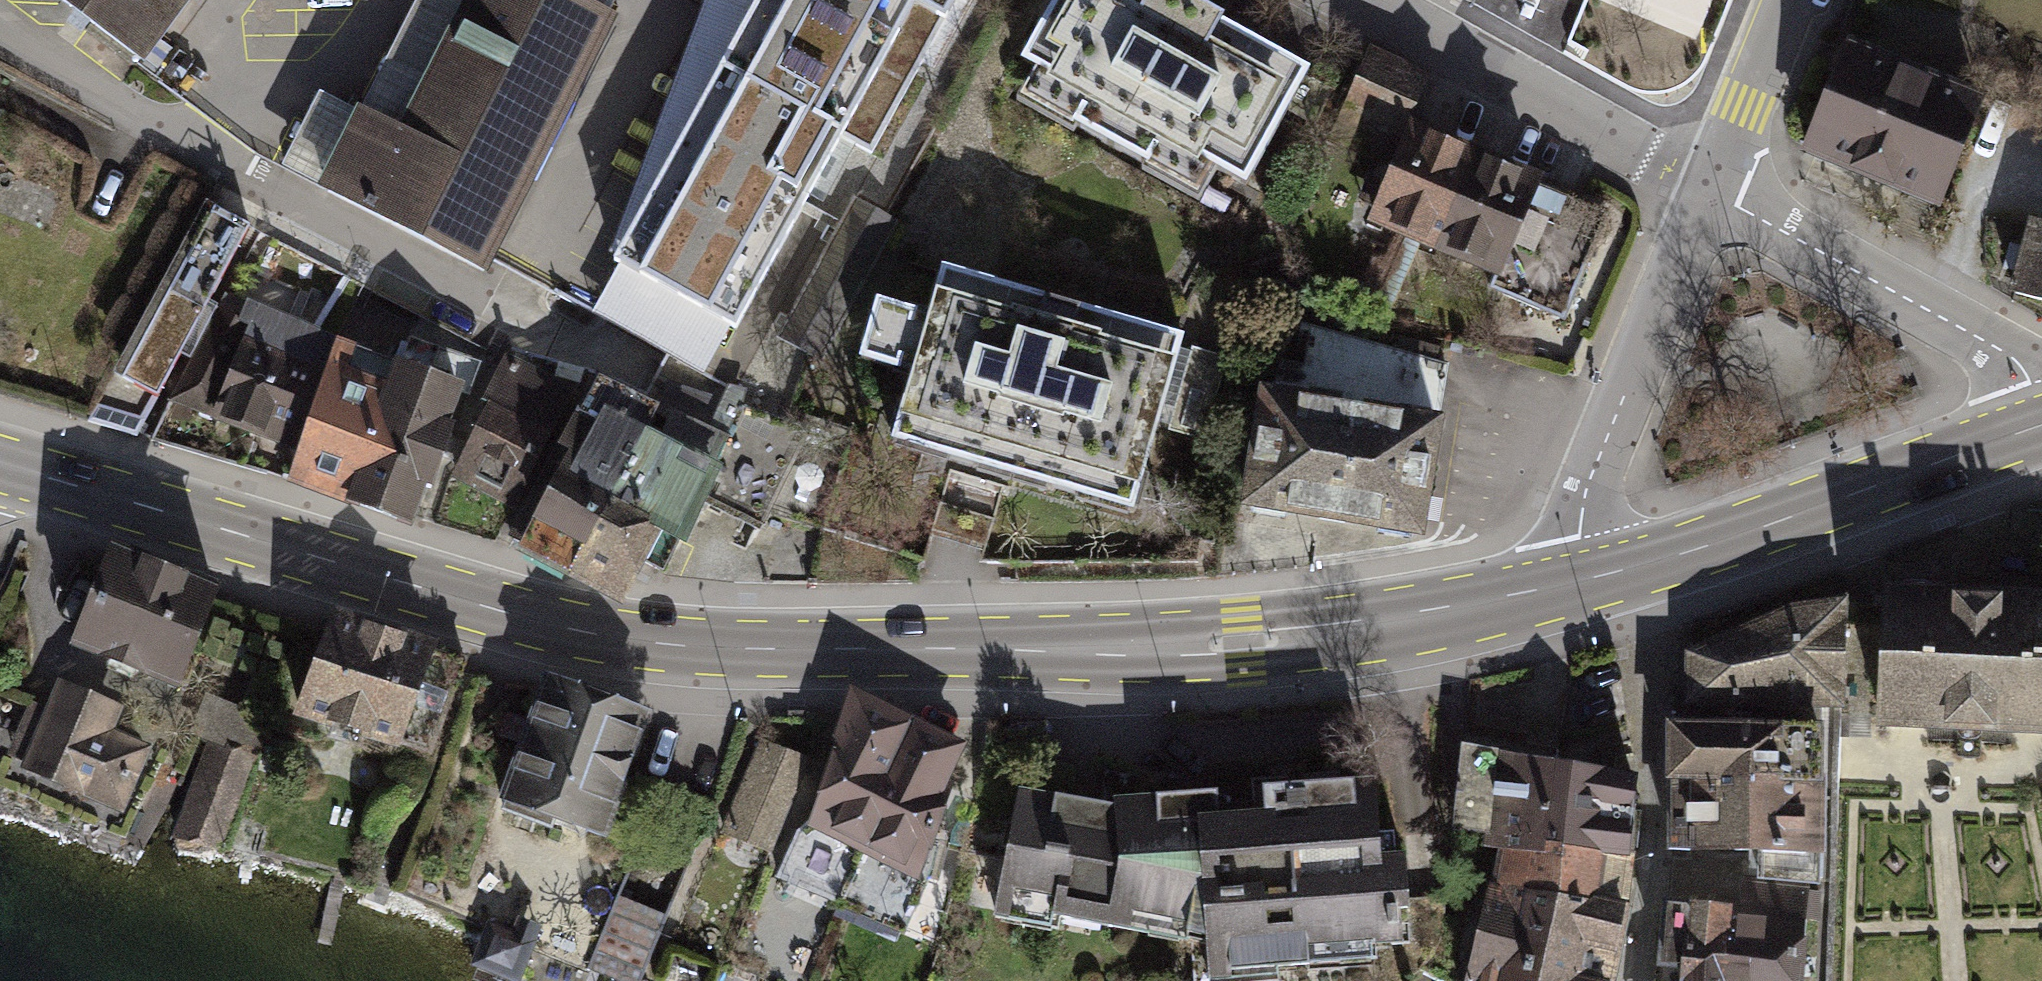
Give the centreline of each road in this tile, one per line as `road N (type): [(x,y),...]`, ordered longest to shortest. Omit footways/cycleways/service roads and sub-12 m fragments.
road 1 (primary): [(1564,585),(1243,643),(1122,650),(699,648),(505,614),(0,465)]
road 2 (primary): [(2041,425),(1657,561),(1564,585)]
road 3 (residential): [(1708,194),(1564,585)]
road 4 (residential): [(2041,410),(2007,356),(1708,194)]
road 5 (residential): [(1354,0),(1708,194)]
road 6 (residential): [(1788,0),(1708,194)]

